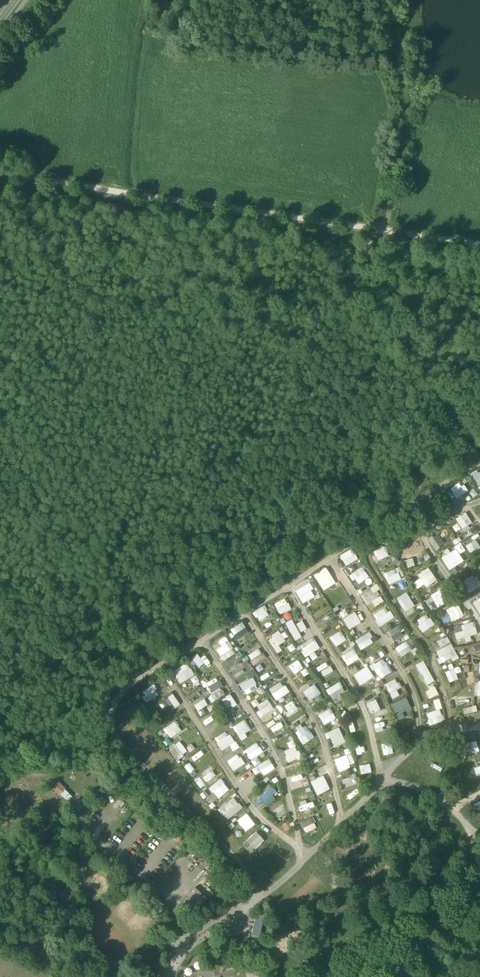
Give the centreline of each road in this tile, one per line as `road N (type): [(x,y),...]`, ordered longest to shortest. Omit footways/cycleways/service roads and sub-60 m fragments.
road 1 (track): [(0,171),(479,243)]

